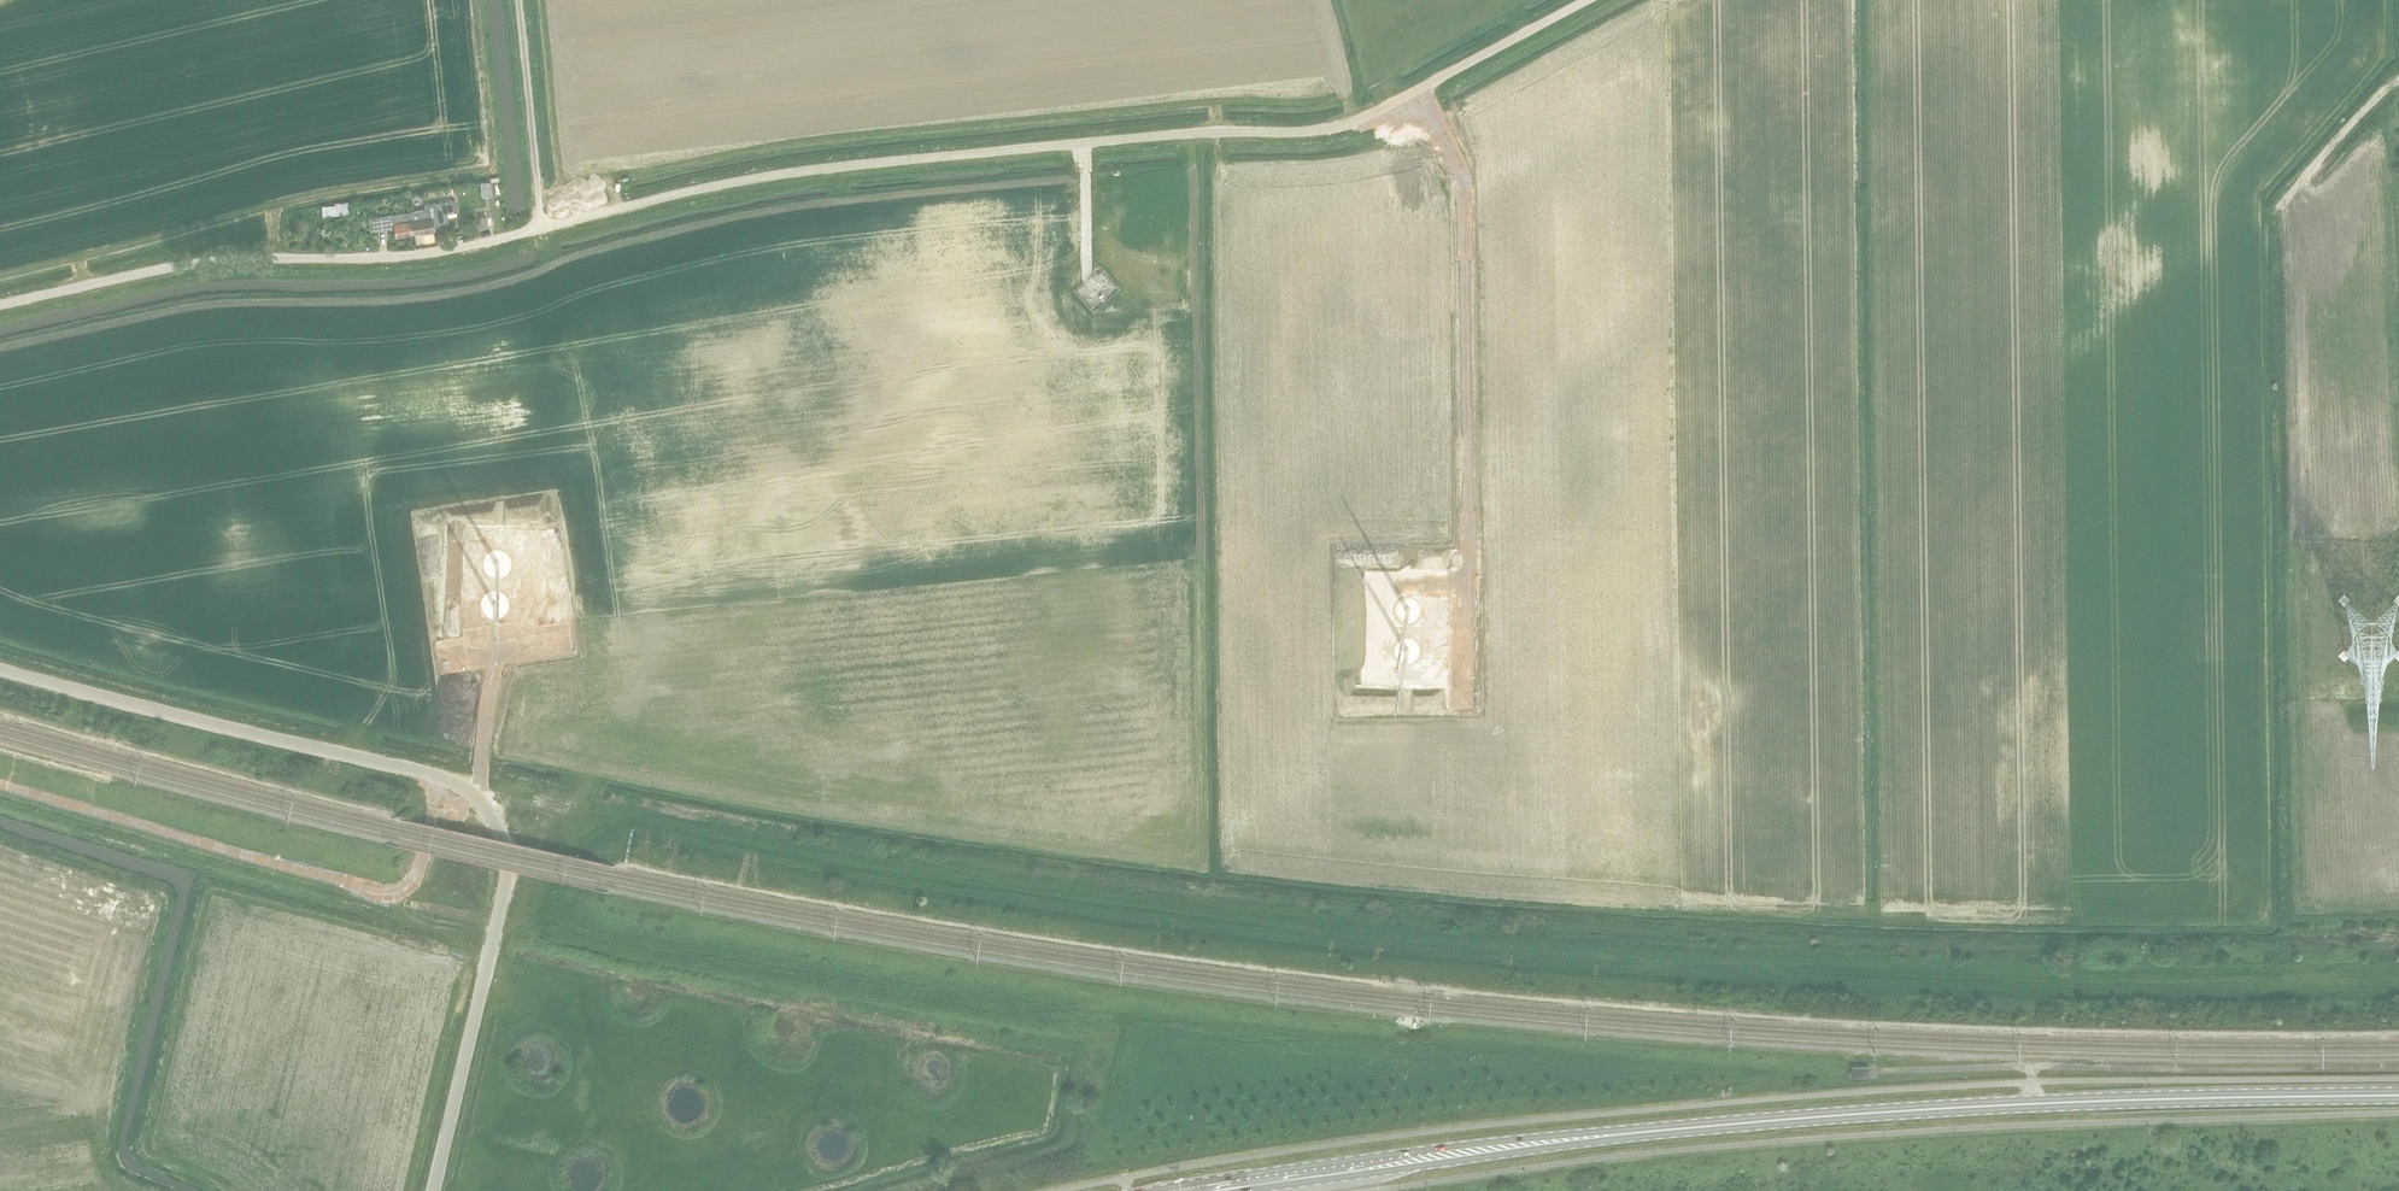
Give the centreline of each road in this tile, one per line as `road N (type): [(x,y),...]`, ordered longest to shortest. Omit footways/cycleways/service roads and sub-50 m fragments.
road 1 (primary): [(2398,1095),(2034,1103),(1795,1120),(1380,1164),(1206,1190)]
road 2 (unclassified): [(546,231),(717,187),(1134,141),(1335,128),(1596,0)]
road 3 (unclassified): [(435,1190),(507,876),(499,831),(475,796),(429,776),(0,671)]
road 4 (unclassified): [(0,309),(213,266),(445,254),(546,231)]
road 5 (unclassified): [(546,231),(521,0)]

